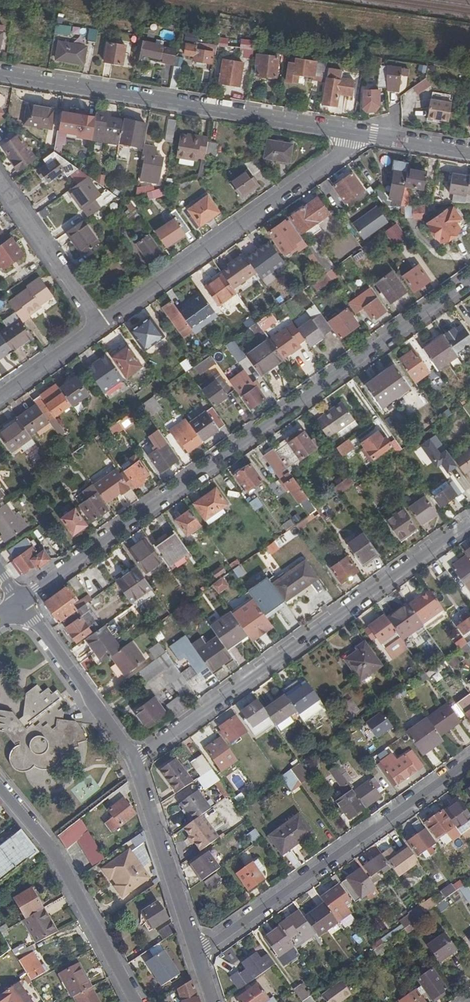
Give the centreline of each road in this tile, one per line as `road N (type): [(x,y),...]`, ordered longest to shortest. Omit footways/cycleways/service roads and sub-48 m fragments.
road 1 (residential): [(20,602),(469,279)]
road 2 (residential): [(469,519),(130,760)]
road 3 (tertiary): [(353,134),(0,75)]
road 4 (residential): [(196,953),(469,758)]
road 5 (residential): [(353,134),(351,144),(98,326)]
road 6 (residential): [(0,788),(47,846),(133,1001)]
road 7 (residential): [(196,953),(130,760)]
road 8 (residential): [(130,760),(20,602)]
road 9 (residential): [(98,326),(0,184)]
road 10 (residential): [(98,326),(0,396)]

